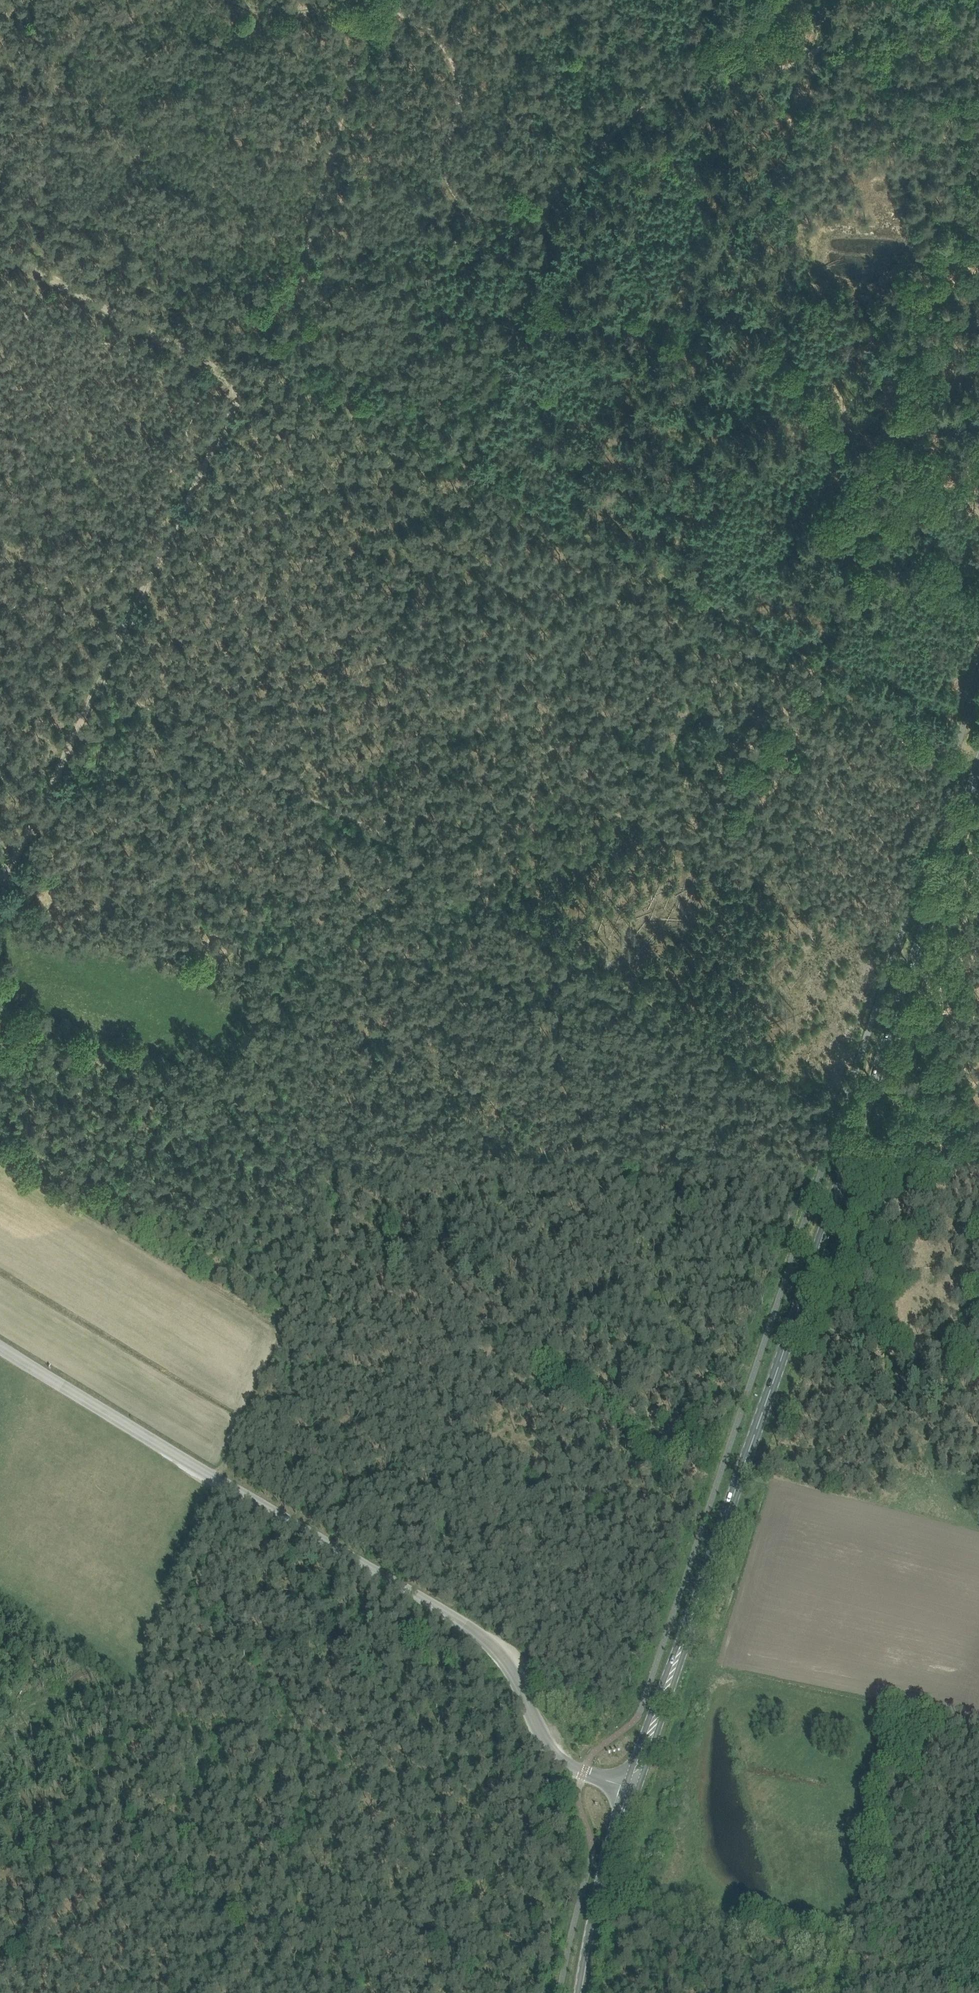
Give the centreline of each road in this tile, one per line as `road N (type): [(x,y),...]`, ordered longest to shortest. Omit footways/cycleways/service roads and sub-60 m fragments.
road 1 (secondary): [(635,1790),(978,769)]
road 2 (unclassified): [(635,1790),(560,1758),(487,1641),(0,1346)]
road 3 (track): [(820,0),(656,568)]
road 4 (track): [(233,388),(233,401),(0,887)]
road 5 (track): [(367,0),(286,353),(262,382),(233,388)]
road 6 (unclassified): [(966,1992),(846,1952),(600,1902)]
road 7 (track): [(0,252),(216,366),(233,388)]

